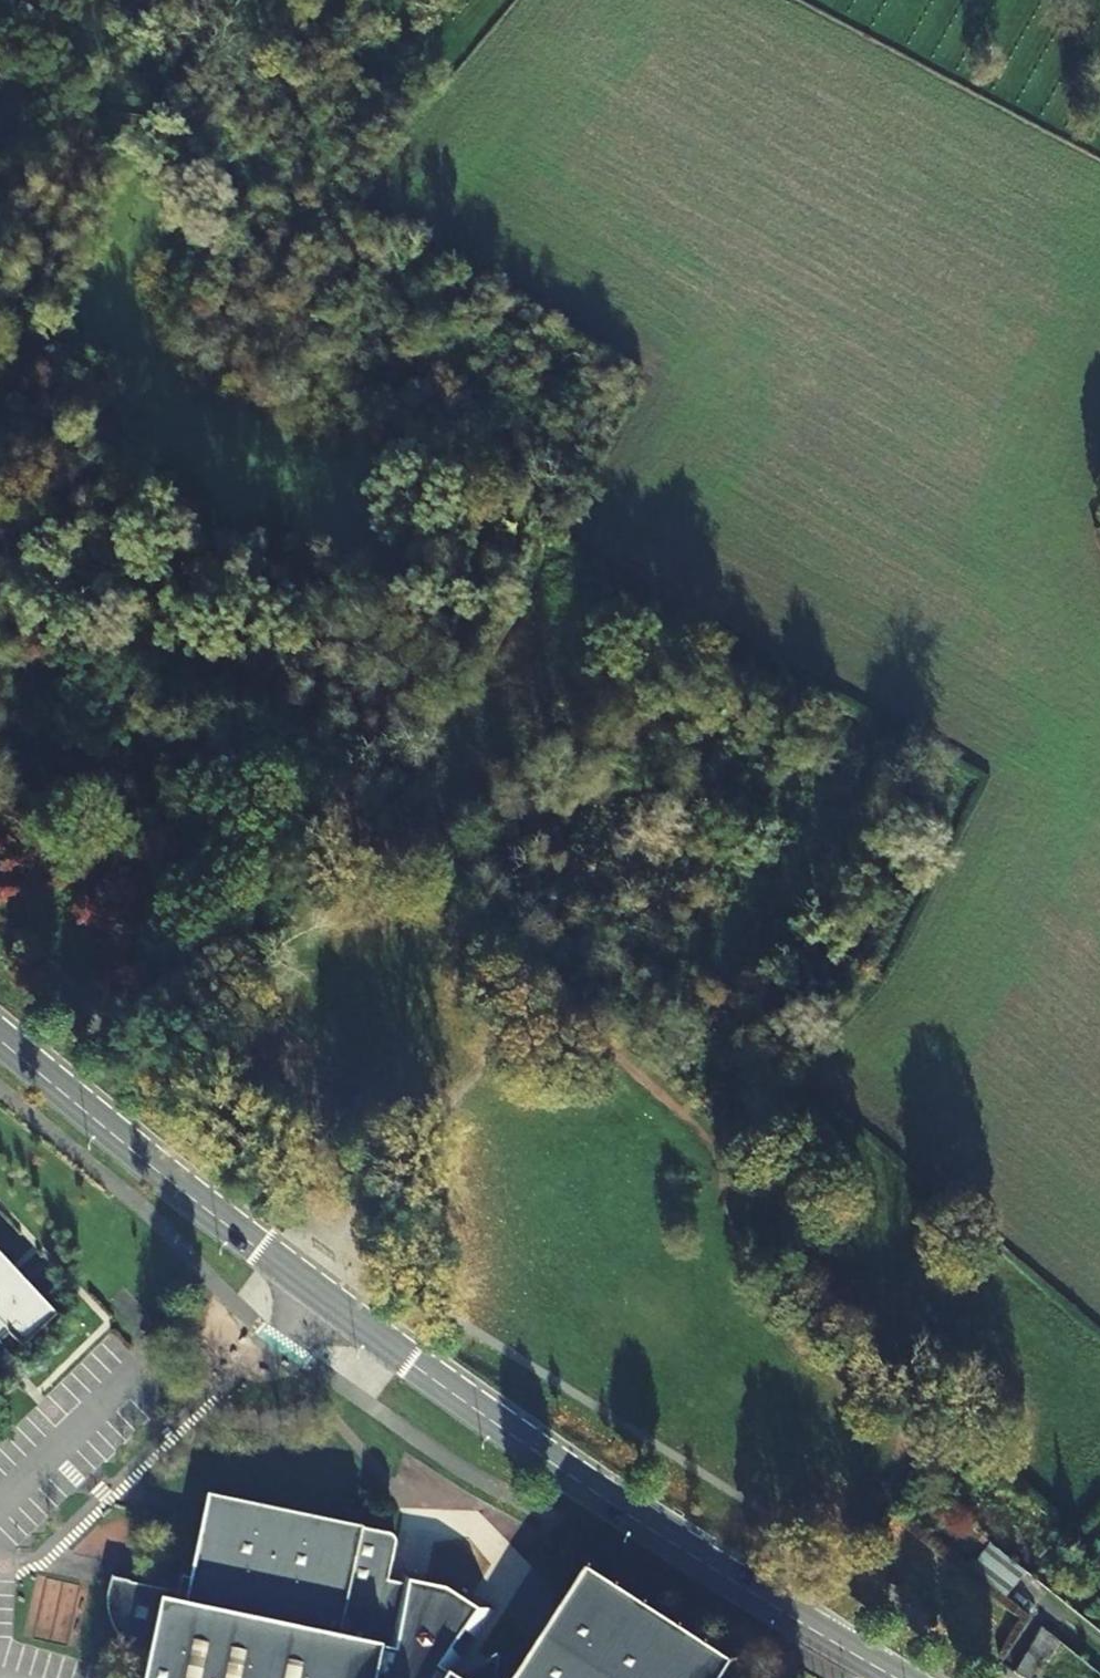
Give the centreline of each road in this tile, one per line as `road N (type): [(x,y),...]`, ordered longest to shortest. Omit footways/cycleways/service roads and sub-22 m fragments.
road 1 (residential): [(0,1040),(213,1216),(461,1401),(669,1542),(896,1677)]

